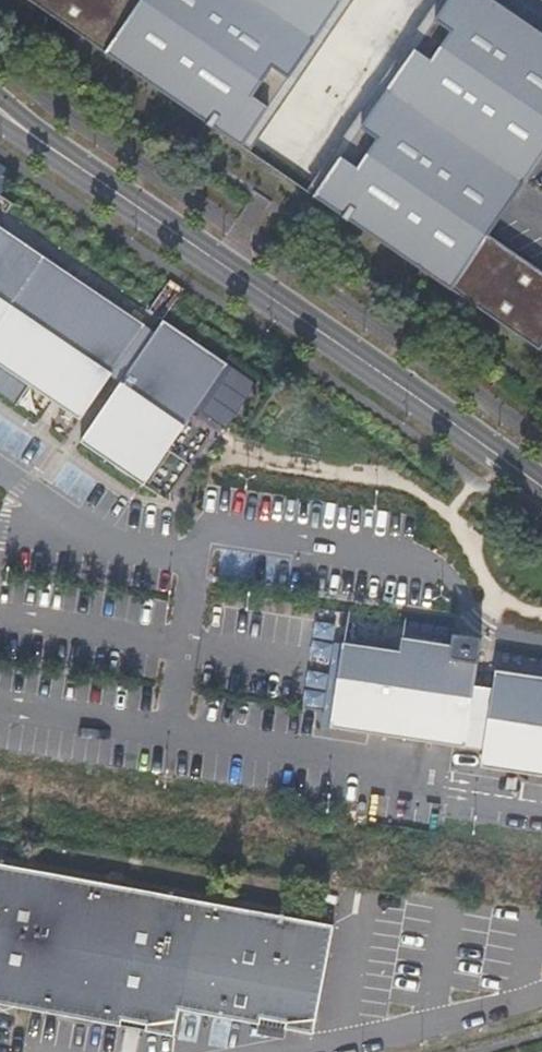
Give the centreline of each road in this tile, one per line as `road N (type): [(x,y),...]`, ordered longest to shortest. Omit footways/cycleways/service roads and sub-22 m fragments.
road 1 (tertiary): [(16,122),(541,492)]

